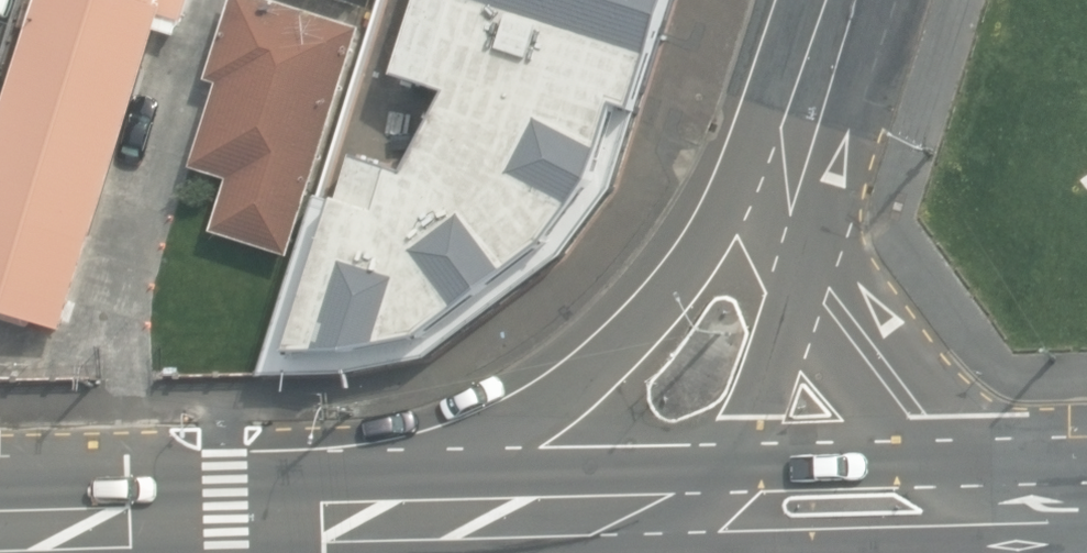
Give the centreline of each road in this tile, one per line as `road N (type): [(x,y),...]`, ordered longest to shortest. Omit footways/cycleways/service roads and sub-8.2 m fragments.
road 1 (residential): [(351,510),(515,428),(622,344),(723,228),(857,0)]
road 2 (secondary): [(351,510),(721,496)]
road 3 (residential): [(822,227),(853,316),(923,417),(962,451),(1045,488)]
road 4 (secondary): [(0,522),(351,510)]
road 5 (secondary): [(721,496),(1045,488)]
road 6 (residential): [(822,227),(721,496)]
road 7 (residential): [(822,227),(872,0)]

